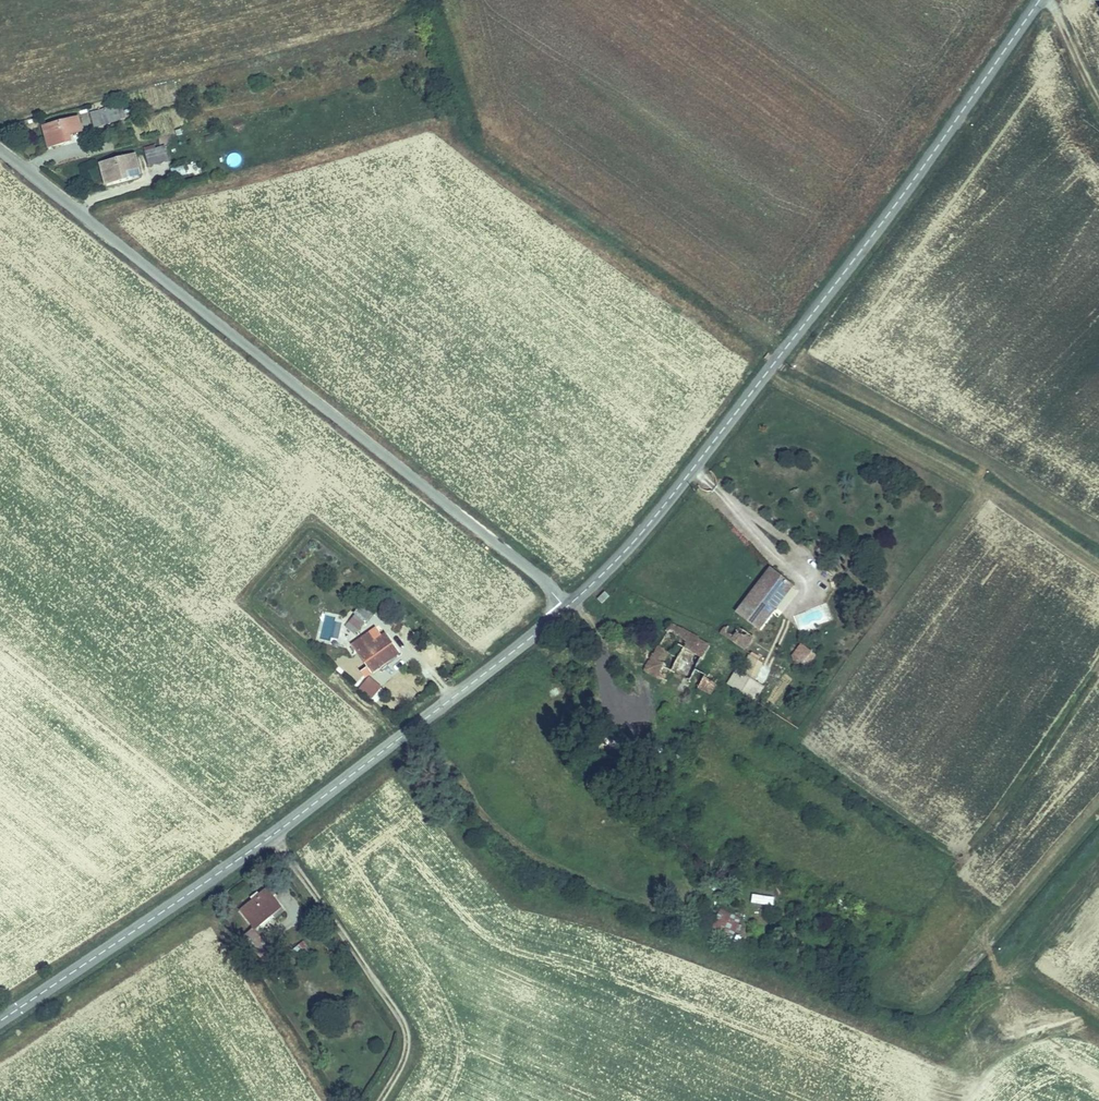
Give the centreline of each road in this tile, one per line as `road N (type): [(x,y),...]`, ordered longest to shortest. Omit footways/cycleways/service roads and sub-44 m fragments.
road 1 (tertiary): [(1039,0),(697,464),(626,551),(565,608)]
road 2 (unclassified): [(565,608),(540,577),(0,151)]
road 3 (tertiary): [(565,608),(275,834),(0,1020)]
road 4 (track): [(379,1100),(404,1053),(398,1013),(275,834)]

